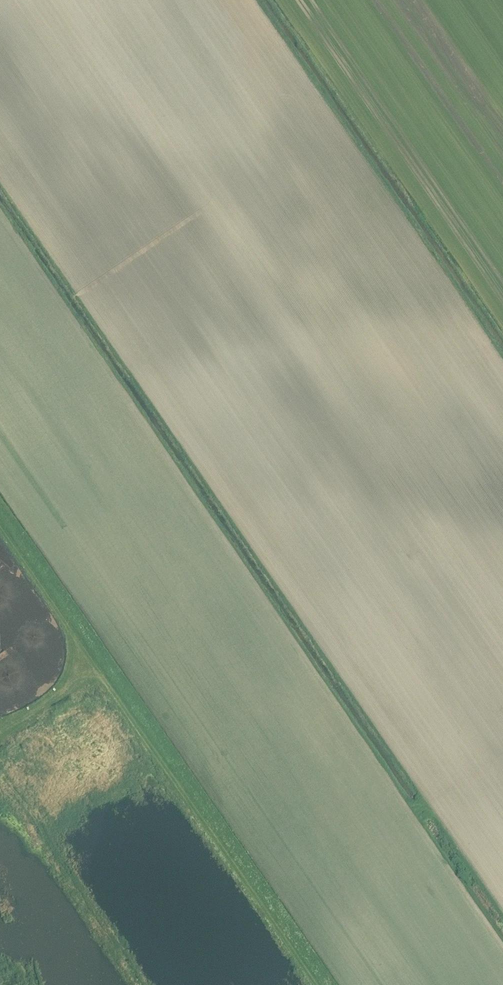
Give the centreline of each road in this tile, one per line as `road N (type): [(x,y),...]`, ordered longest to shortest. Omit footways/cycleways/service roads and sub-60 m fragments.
road 1 (track): [(317,984),(105,683),(95,677),(67,687)]
road 2 (track): [(0,531),(69,631),(73,650),(67,687),(0,730)]

